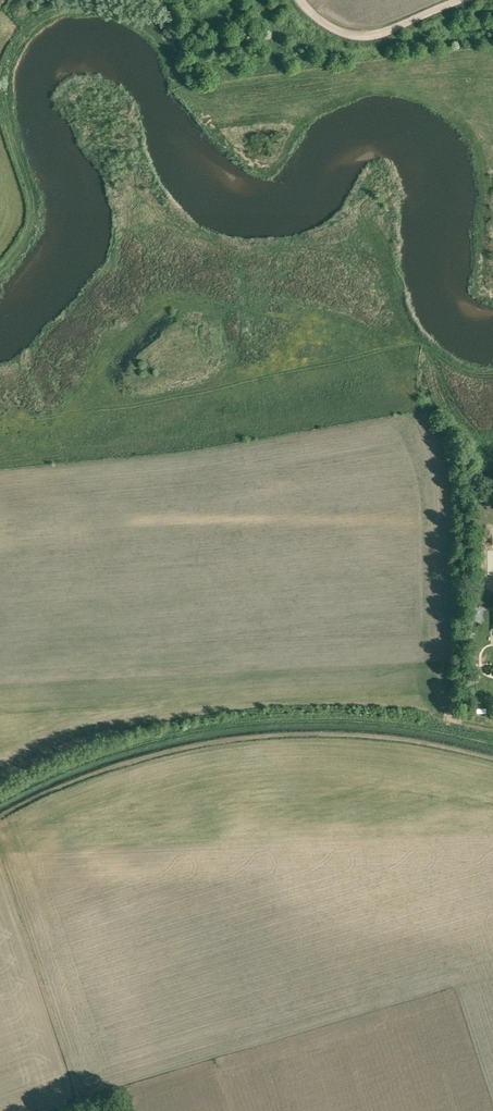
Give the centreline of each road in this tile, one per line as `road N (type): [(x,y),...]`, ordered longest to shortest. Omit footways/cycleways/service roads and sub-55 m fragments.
road 1 (track): [(298,0),(313,17),(367,36),(458,0)]

